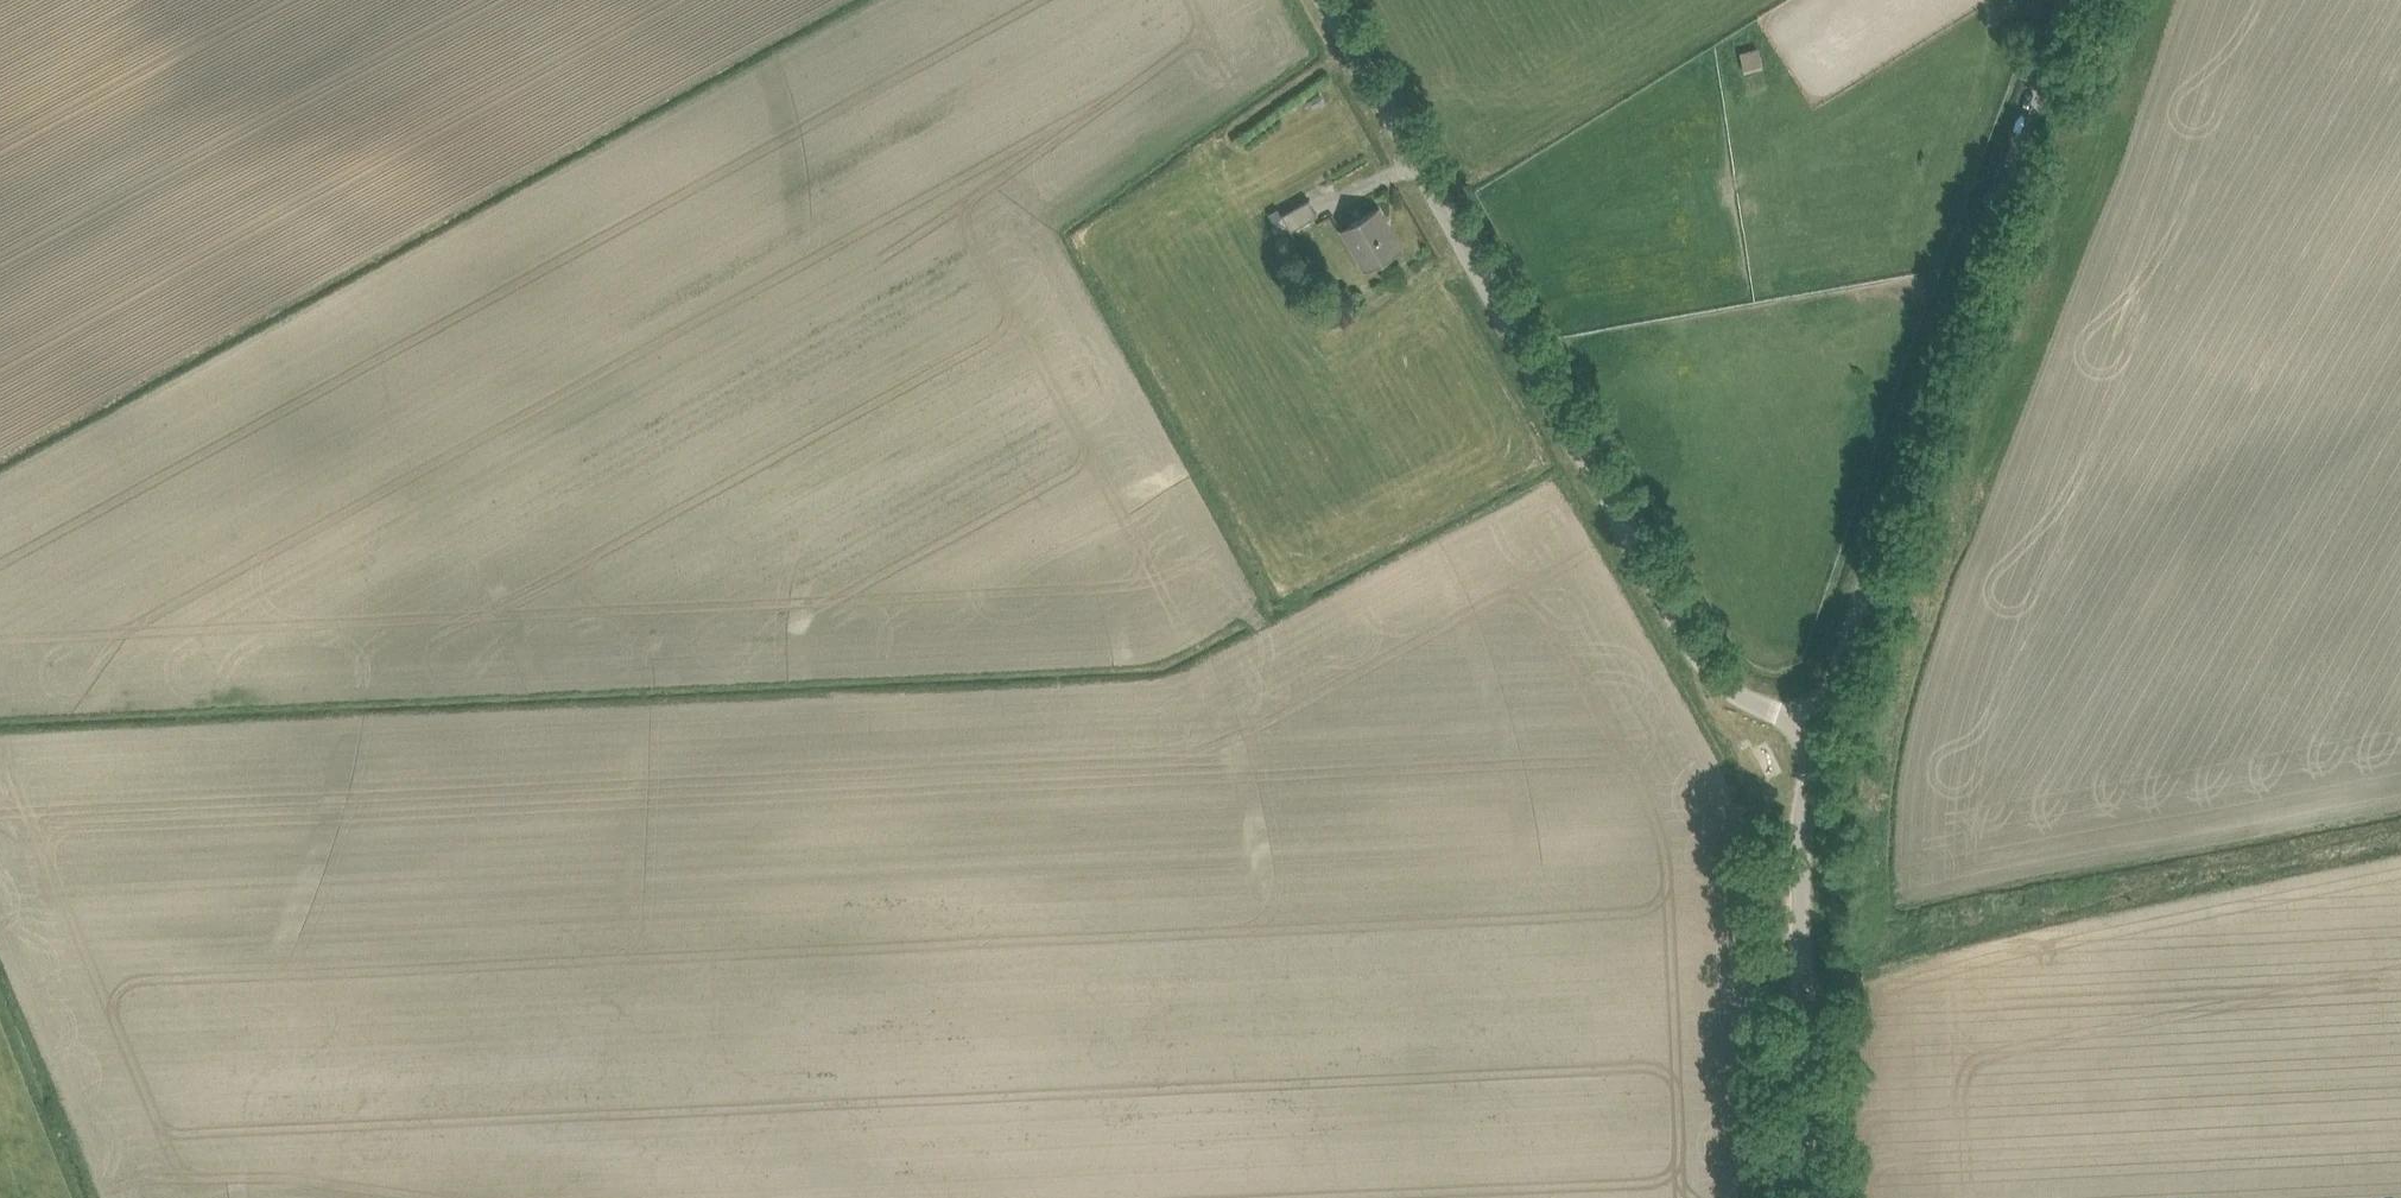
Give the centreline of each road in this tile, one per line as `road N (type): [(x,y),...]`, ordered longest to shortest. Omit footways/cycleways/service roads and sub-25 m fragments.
road 1 (unclassified): [(1819,727),(1721,683),(1325,0)]
road 2 (unclassified): [(1819,727),(1950,338),(2076,0)]
road 3 (unclassified): [(1816,1197),(1800,867),(1819,727)]

